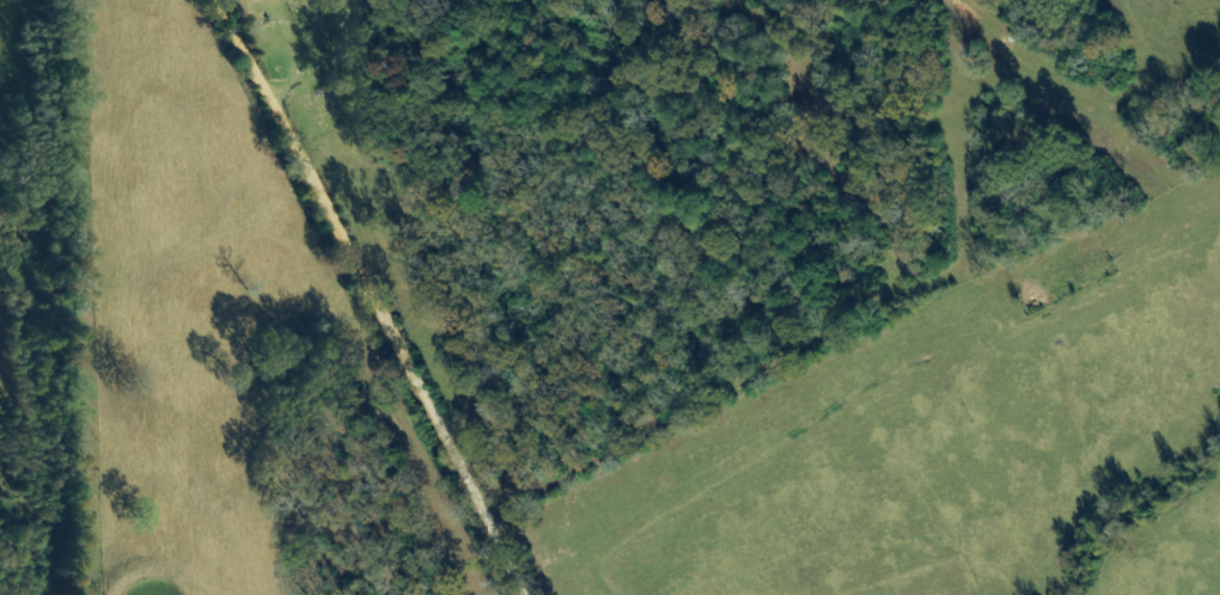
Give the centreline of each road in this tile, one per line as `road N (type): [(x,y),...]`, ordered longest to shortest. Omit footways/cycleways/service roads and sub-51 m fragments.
road 1 (track): [(1219,196),(831,337),(475,503)]
road 2 (residential): [(524,594),(216,0)]
road 3 (track): [(1040,594),(1153,226),(1120,0)]

